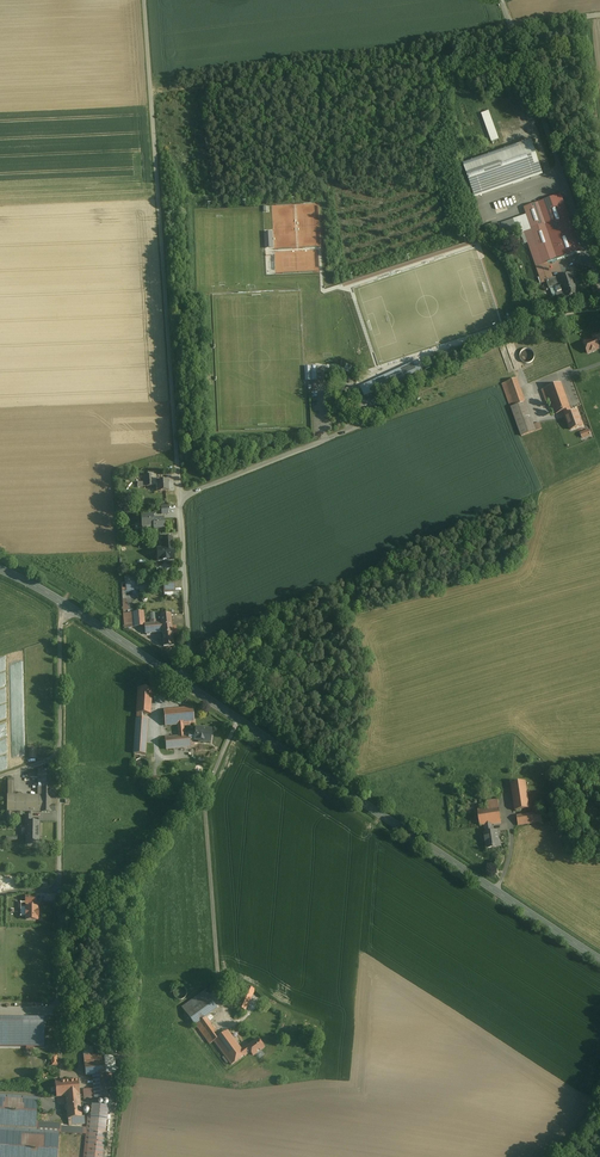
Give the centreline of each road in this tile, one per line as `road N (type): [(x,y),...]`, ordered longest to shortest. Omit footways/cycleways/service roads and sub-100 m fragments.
road 1 (unclassified): [(145,0),(187,623),(184,683)]
road 2 (secondary): [(184,683),(599,959)]
road 3 (unclassified): [(510,24),(599,281)]
road 4 (unclassified): [(60,748),(60,624),(70,608)]
road 5 (secondary): [(70,608),(184,683)]
road 6 (unclassified): [(59,874),(57,1000)]
road 7 (unclassified): [(60,748),(59,874)]

